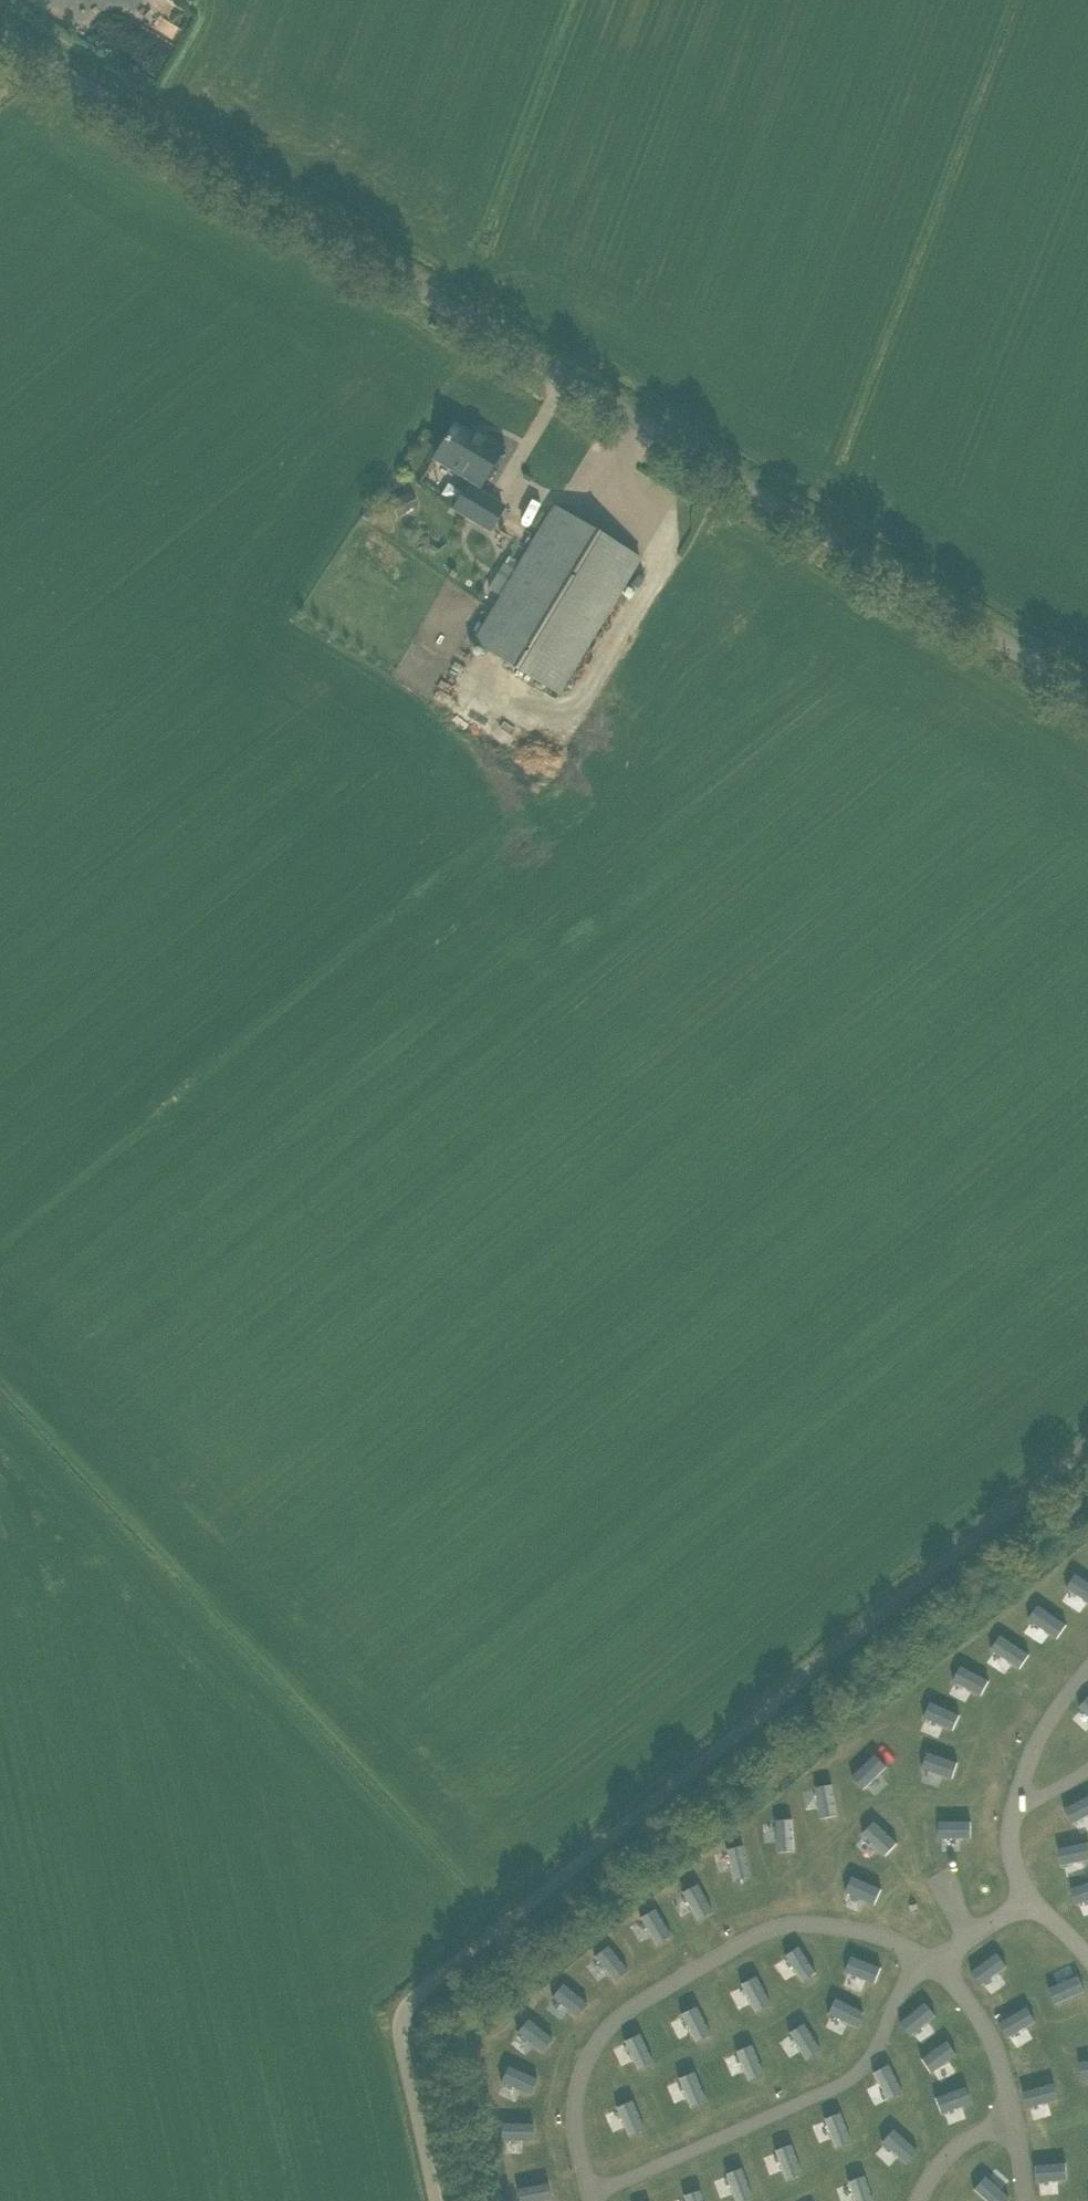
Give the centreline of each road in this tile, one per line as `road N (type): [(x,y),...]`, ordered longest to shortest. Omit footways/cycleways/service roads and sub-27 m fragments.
road 1 (unclassified): [(1087,693),(0,37)]
road 2 (unclassified): [(1087,1445),(412,1996),(402,2039),(435,2200)]

